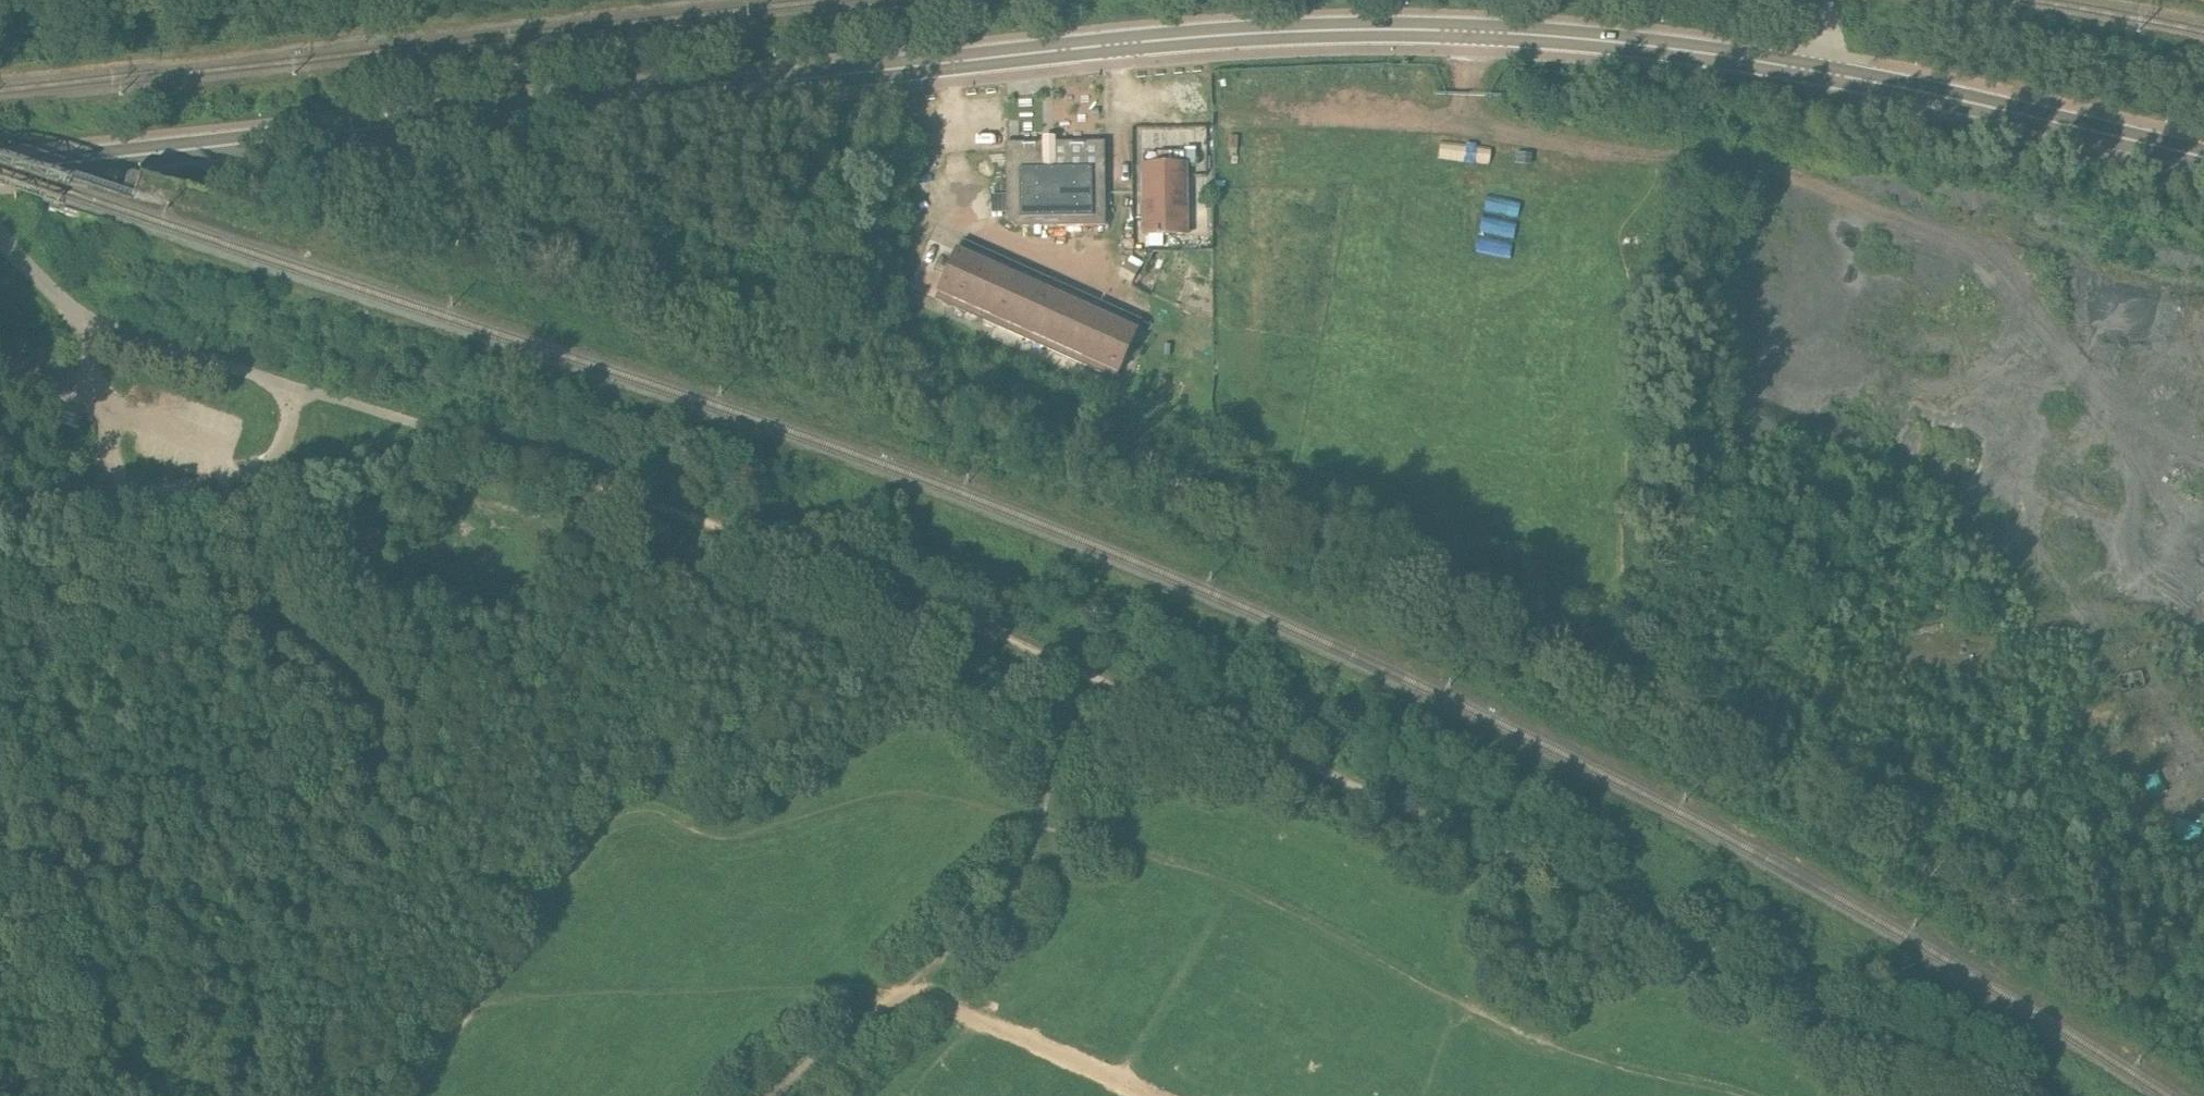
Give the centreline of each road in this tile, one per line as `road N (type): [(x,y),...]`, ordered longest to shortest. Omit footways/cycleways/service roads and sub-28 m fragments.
road 1 (tertiary): [(2203,157),(1820,72),(1643,44),(1417,30),(1174,40),(68,162)]
road 2 (track): [(1260,112),(1454,121),(1667,157),(1758,163),(1826,188),(2000,258),(2028,283),(2060,352),(2203,455)]
road 3 (track): [(1157,1095),(917,992),(481,997)]
road 4 (unclassified): [(440,432),(82,319),(0,238)]

